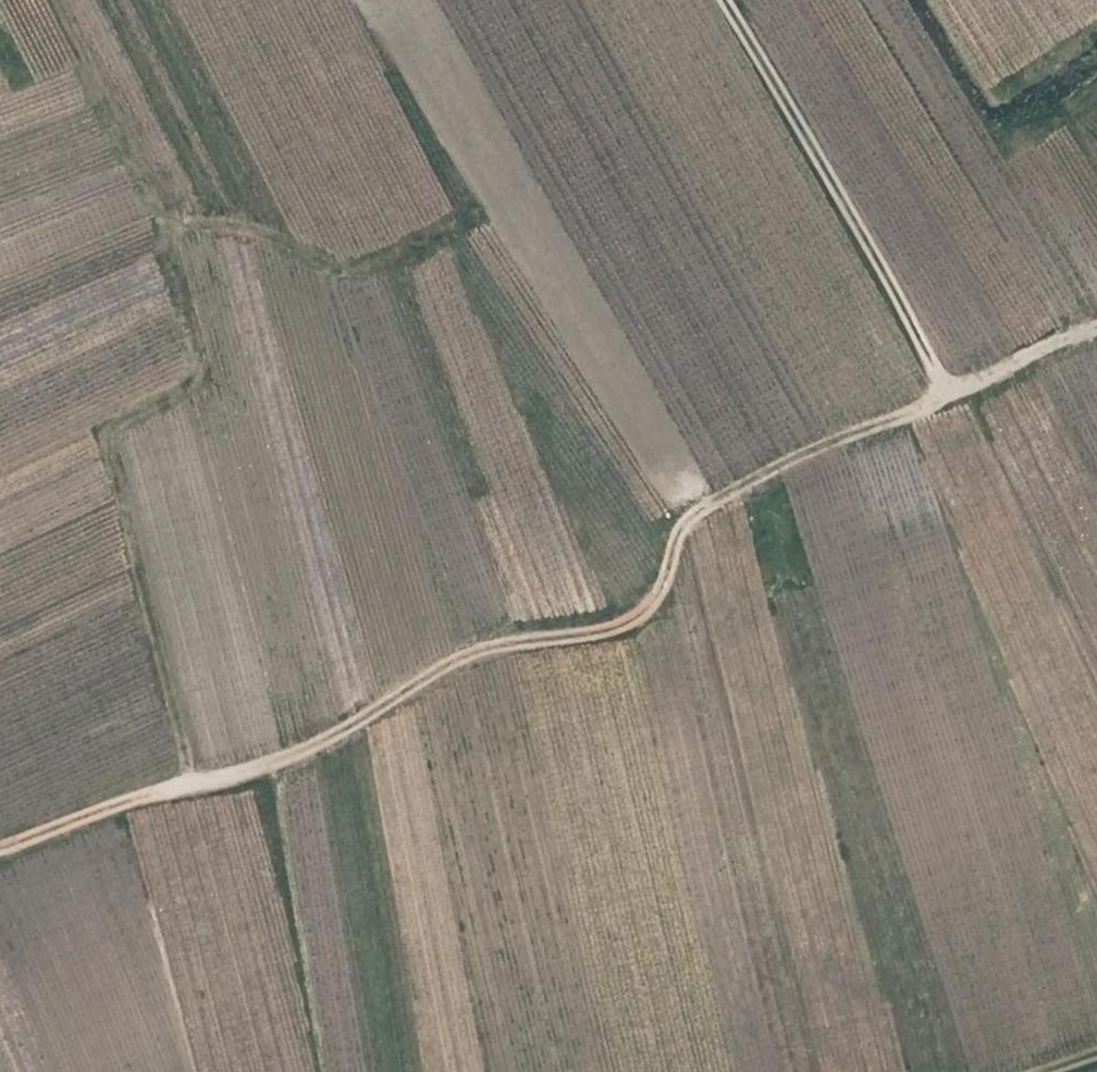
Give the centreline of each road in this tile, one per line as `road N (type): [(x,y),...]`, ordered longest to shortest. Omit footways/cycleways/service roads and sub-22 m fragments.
road 1 (track): [(1096,321),(714,496),(682,520),(653,612),(630,626),(485,642),(341,729),(251,766),(172,777),(0,849)]
road 2 (track): [(731,0),(954,386)]

